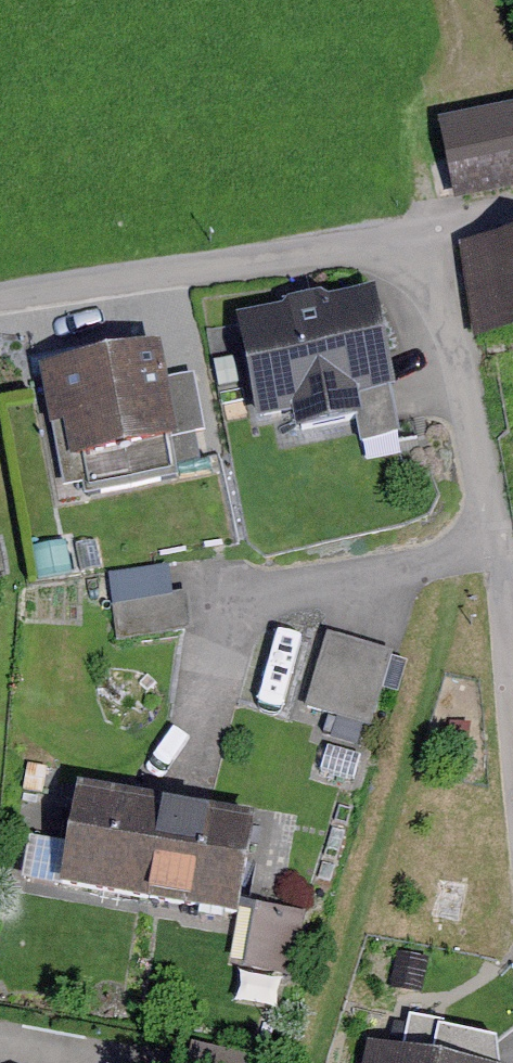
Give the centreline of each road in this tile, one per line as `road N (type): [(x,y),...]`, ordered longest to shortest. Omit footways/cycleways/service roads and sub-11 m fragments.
road 1 (residential): [(434,243),(496,553),(512,716)]
road 2 (residential): [(0,305),(434,243)]

